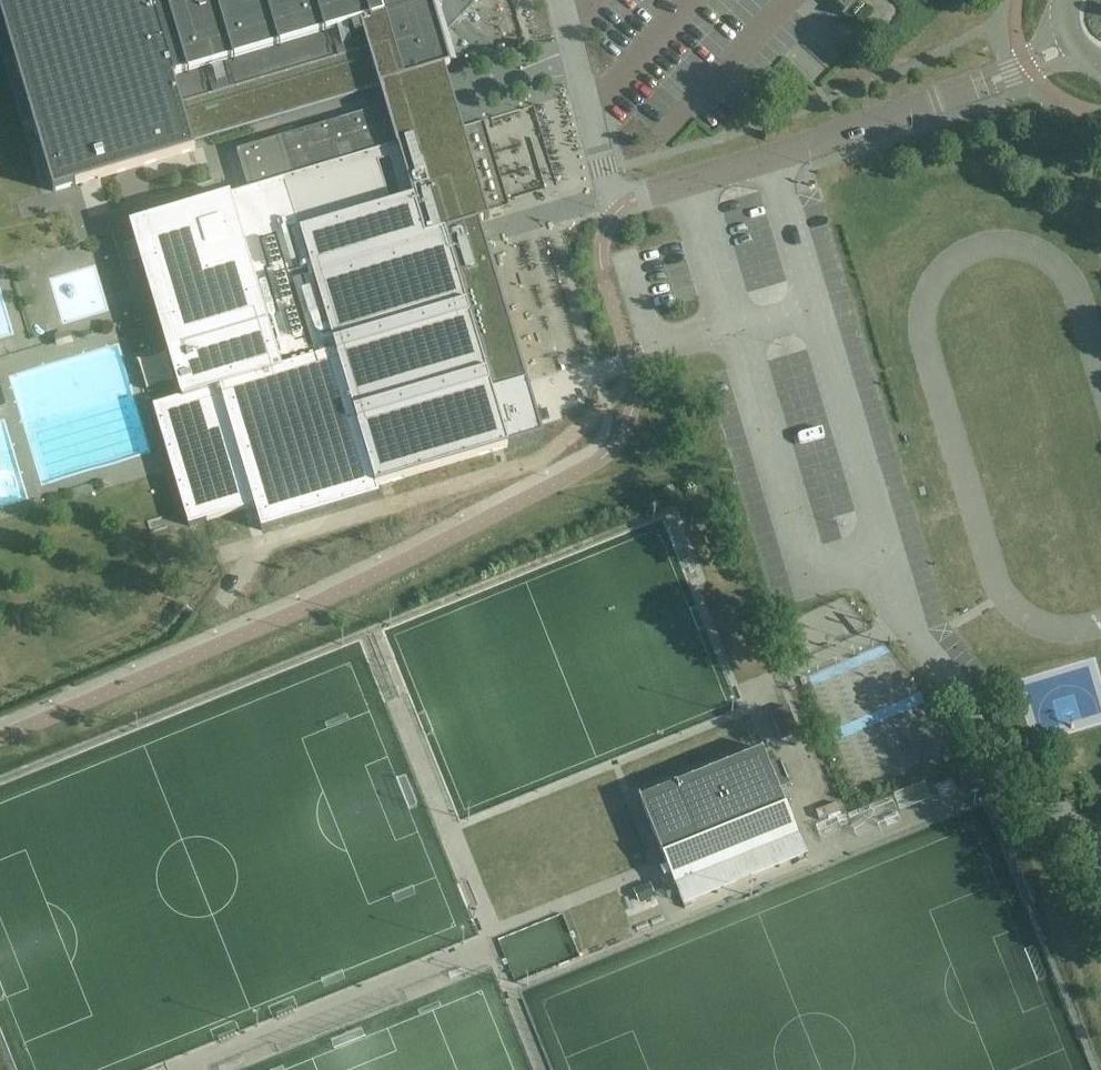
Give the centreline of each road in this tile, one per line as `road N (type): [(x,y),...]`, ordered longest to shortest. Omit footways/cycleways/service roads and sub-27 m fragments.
road 1 (unclassified): [(1072,43),(1030,67),(807,146),(630,195),(607,181),(561,0)]

